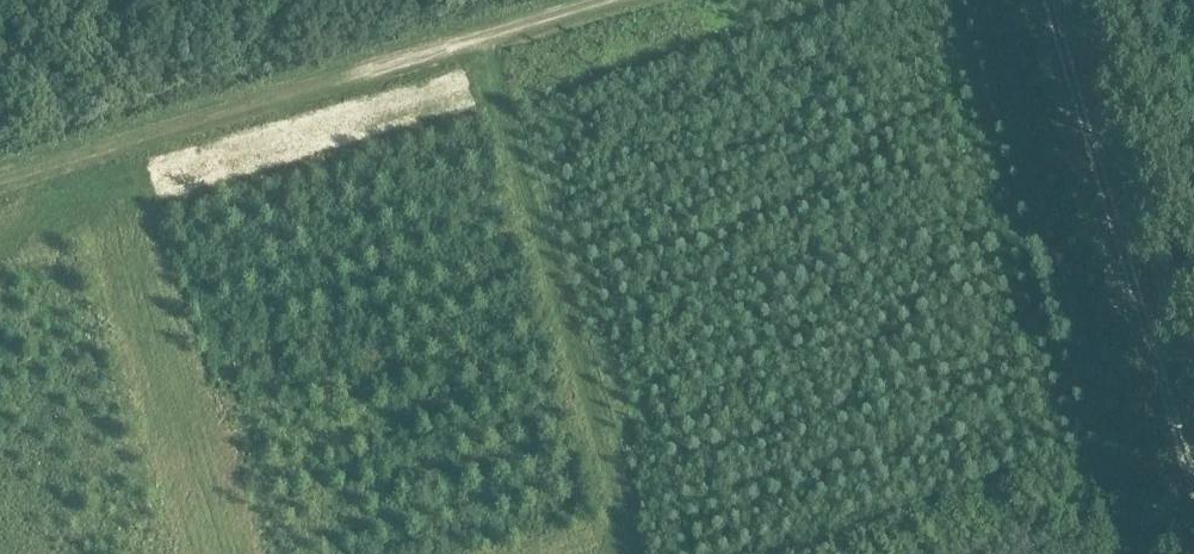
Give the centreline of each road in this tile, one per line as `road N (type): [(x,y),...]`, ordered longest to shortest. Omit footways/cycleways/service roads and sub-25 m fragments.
road 1 (track): [(1193,467),(1049,0)]

